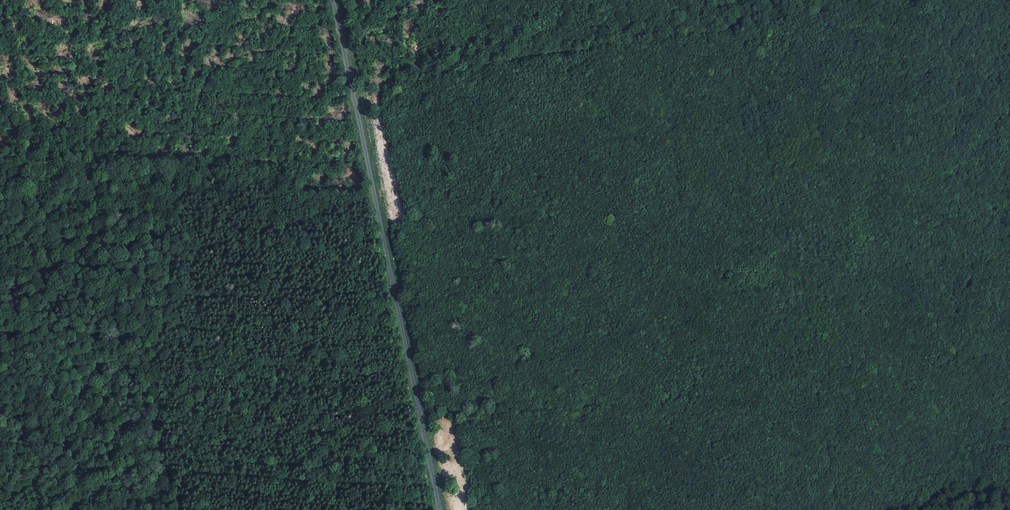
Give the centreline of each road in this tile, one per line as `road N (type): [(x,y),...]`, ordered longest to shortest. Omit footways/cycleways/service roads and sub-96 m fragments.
road 1 (unclassified): [(334,0),(442,509)]

